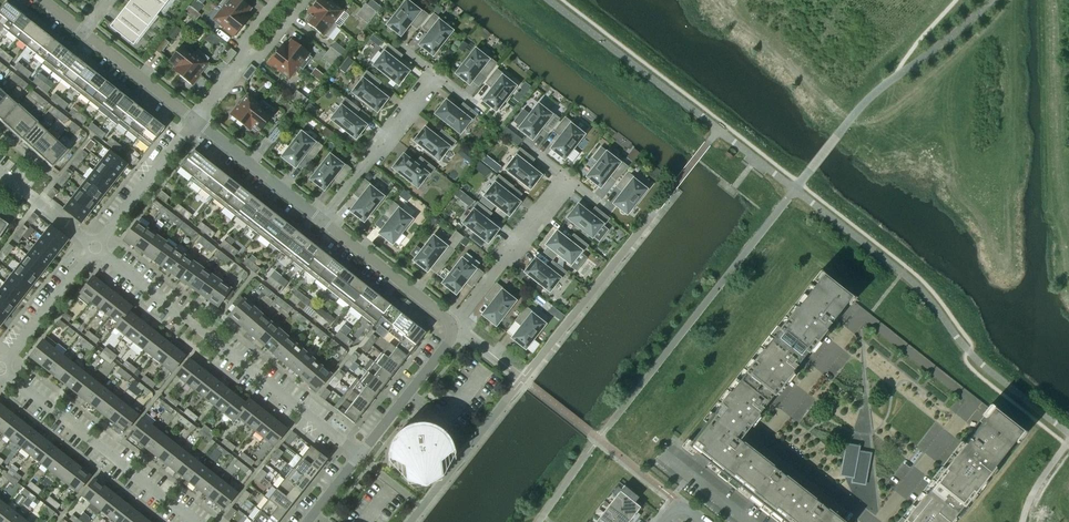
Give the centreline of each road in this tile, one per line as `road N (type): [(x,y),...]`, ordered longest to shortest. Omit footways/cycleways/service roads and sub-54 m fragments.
road 1 (residential): [(359,455),(94,247)]
road 2 (residential): [(194,521),(0,369)]
road 3 (residential): [(453,325),(567,179)]
road 4 (residential): [(323,221),(432,77)]
road 5 (residential): [(453,325),(323,221)]
road 6 (residential): [(323,221),(194,119)]
road 7 (residential): [(94,247),(194,119)]
road 8 (residential): [(359,455),(448,343),(453,325)]
road 9 (residential): [(0,369),(94,247)]
road 10 (residential): [(194,119),(84,32)]

